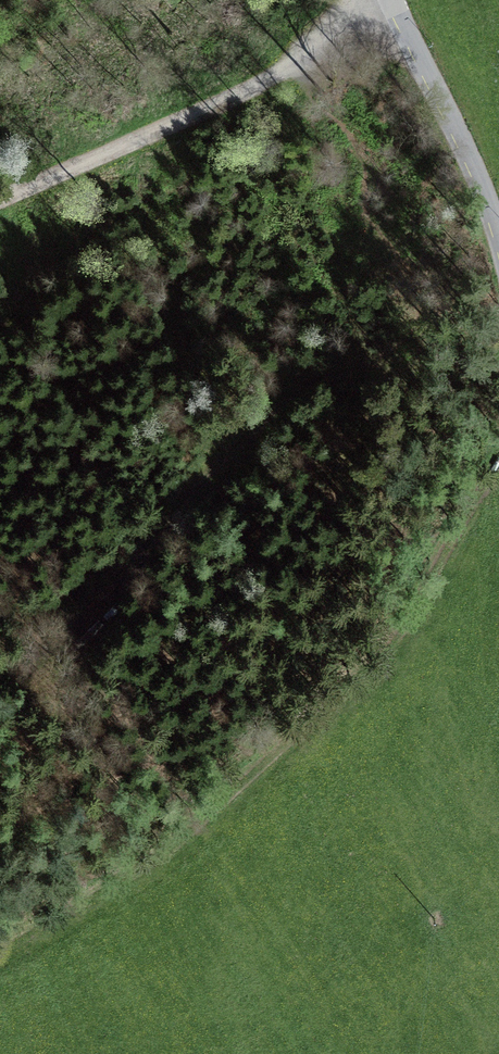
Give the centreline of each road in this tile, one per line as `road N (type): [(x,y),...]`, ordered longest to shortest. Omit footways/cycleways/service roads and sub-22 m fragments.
road 1 (track): [(0,681),(183,554),(410,466)]
road 2 (track): [(0,202),(399,10)]
road 3 (unclassified): [(498,230),(395,0)]

